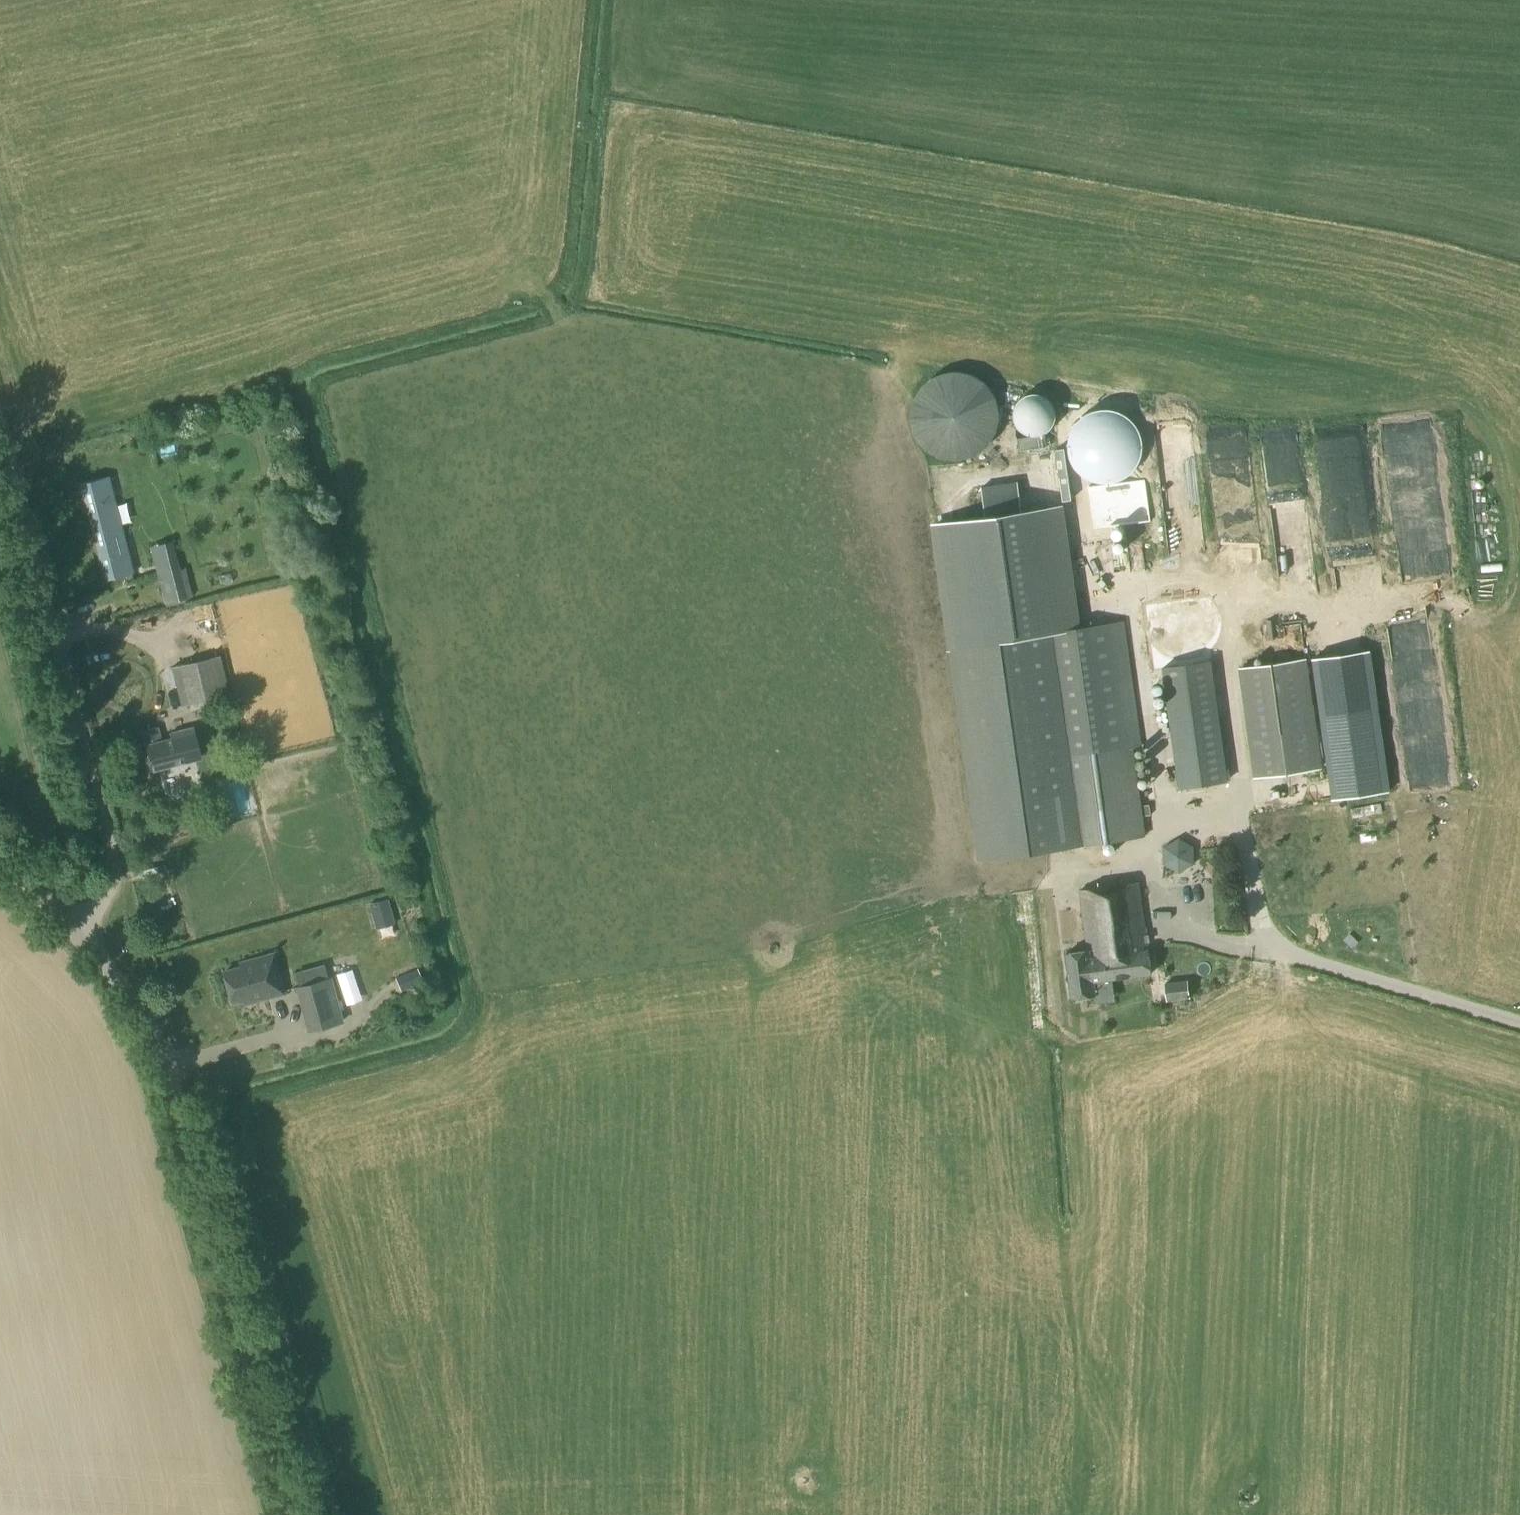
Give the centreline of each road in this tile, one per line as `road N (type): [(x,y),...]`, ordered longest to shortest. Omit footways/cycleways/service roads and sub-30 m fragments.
road 1 (unclassified): [(297,1514),(159,1046),(131,997),(75,935)]
road 2 (unclassified): [(75,935),(110,891),(115,867),(8,453)]

